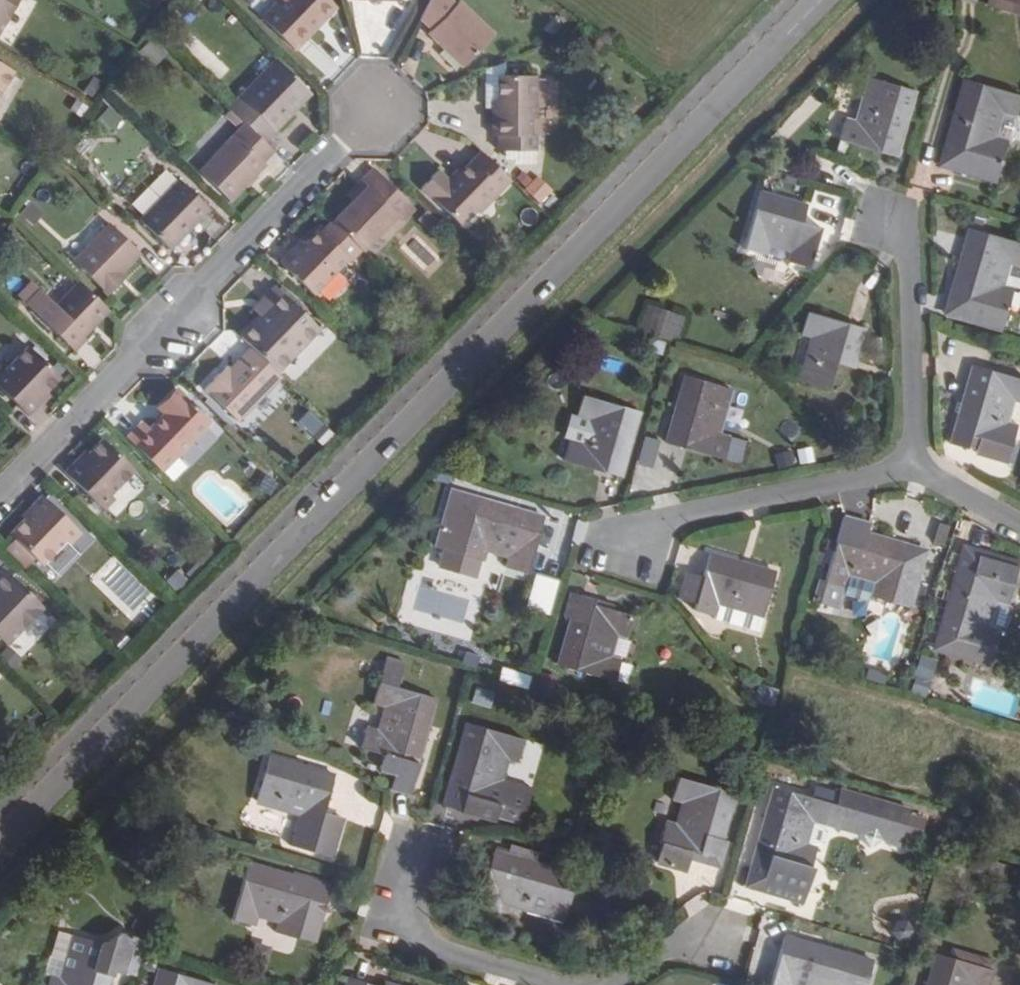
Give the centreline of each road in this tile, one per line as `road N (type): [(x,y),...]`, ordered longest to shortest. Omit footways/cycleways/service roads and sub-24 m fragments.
road 1 (residential): [(0,840),(814,0)]
road 2 (residential): [(380,125),(0,523)]
road 3 (residential): [(618,542),(646,518),(910,464)]
road 4 (residential): [(910,464),(892,232),(876,213)]
road 5 (residential): [(412,854),(403,913),(431,948),(545,984)]
road 6 (residential): [(910,464),(1019,527)]
road 7 (residential): [(719,946),(695,942),(604,984)]

